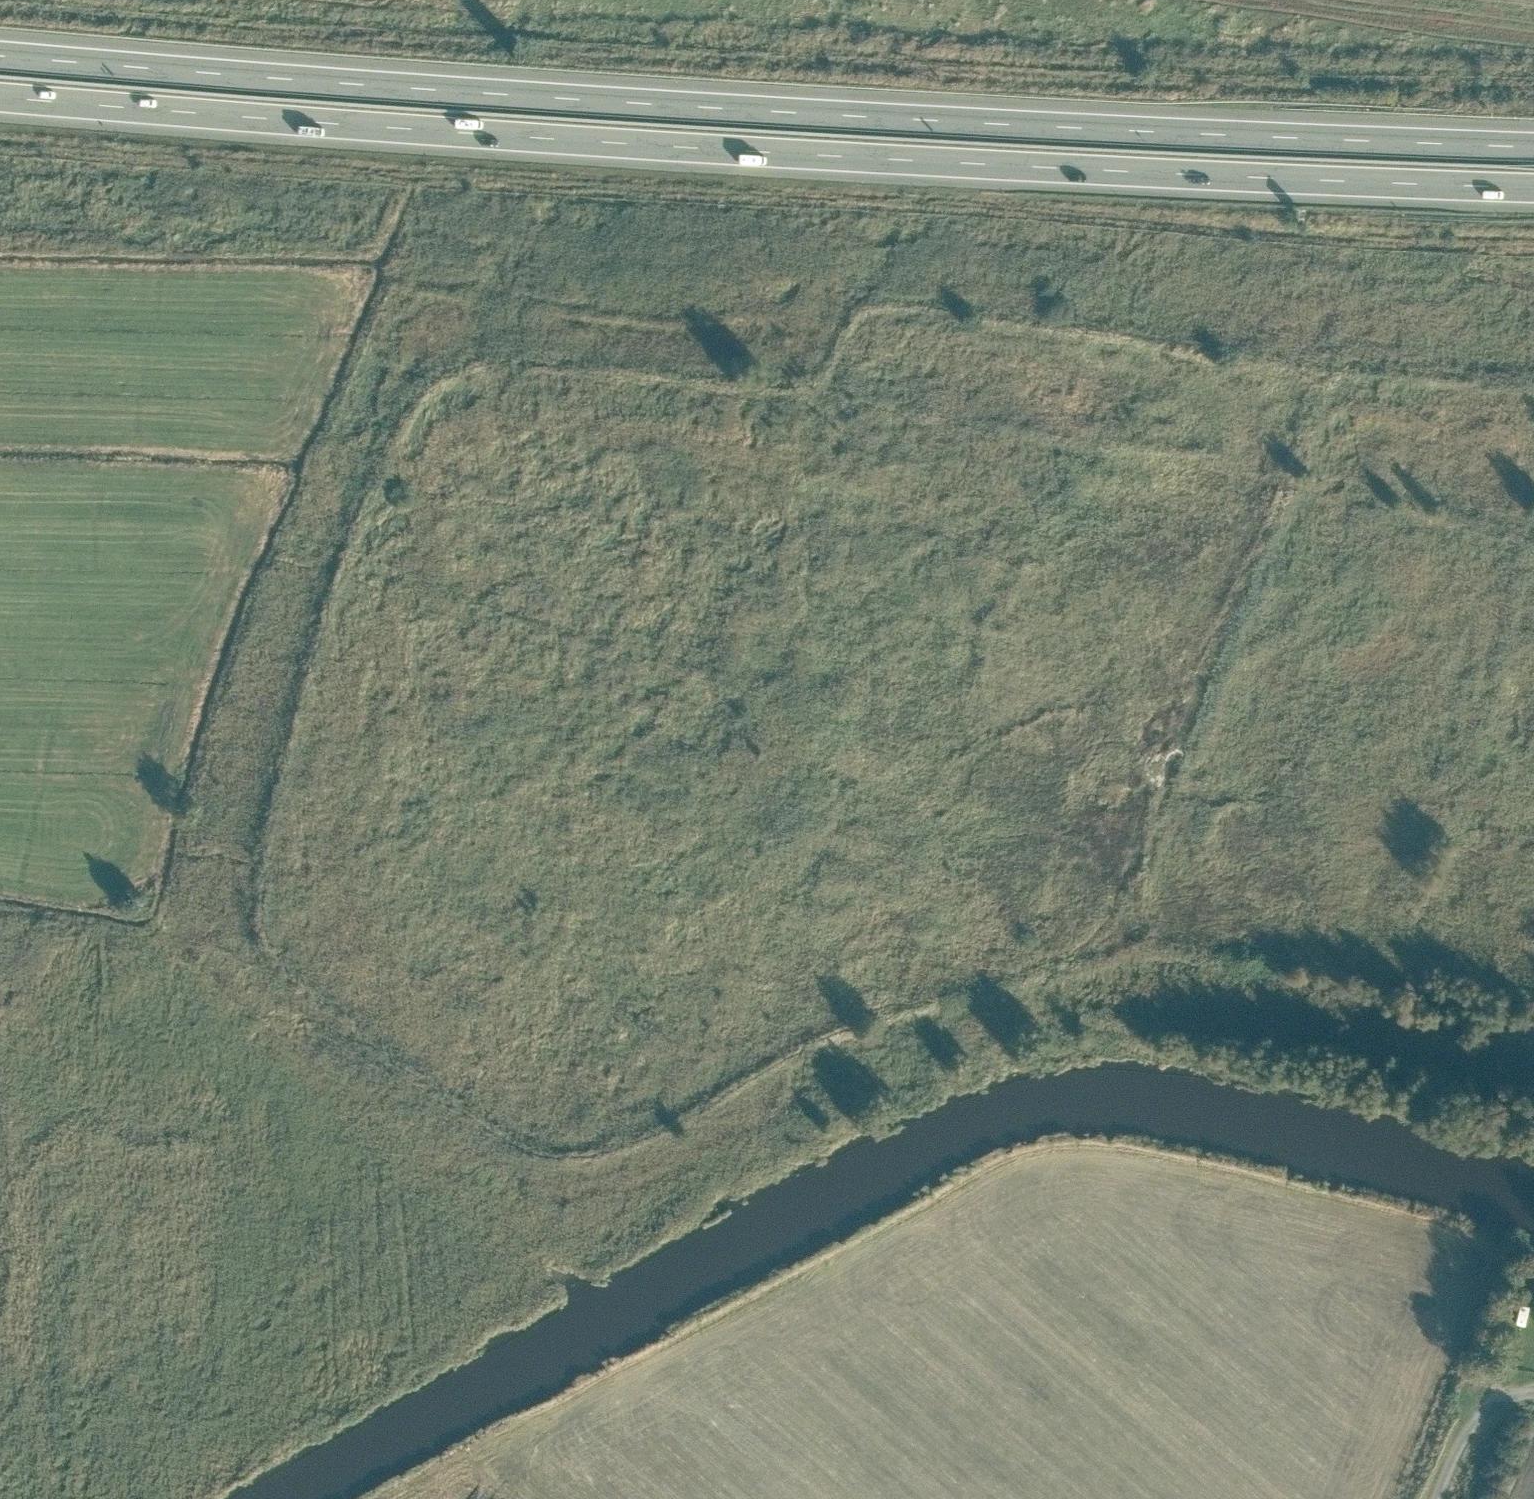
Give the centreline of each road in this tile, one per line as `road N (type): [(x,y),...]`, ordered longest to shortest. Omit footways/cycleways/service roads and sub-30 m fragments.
road 1 (unclassified): [(1438,1498),(1457,1451),(1489,1409),(1533,1398)]

